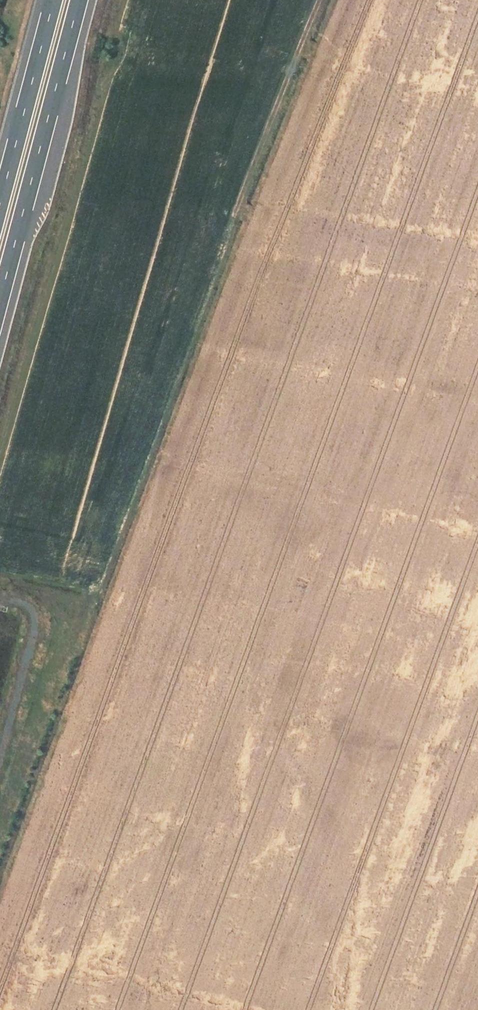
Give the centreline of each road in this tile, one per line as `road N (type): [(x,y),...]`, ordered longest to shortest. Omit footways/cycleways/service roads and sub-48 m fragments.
road 1 (motorway): [(0,301),(79,0)]
road 2 (track): [(321,0),(238,210)]
road 3 (motorway): [(52,0),(0,198)]

